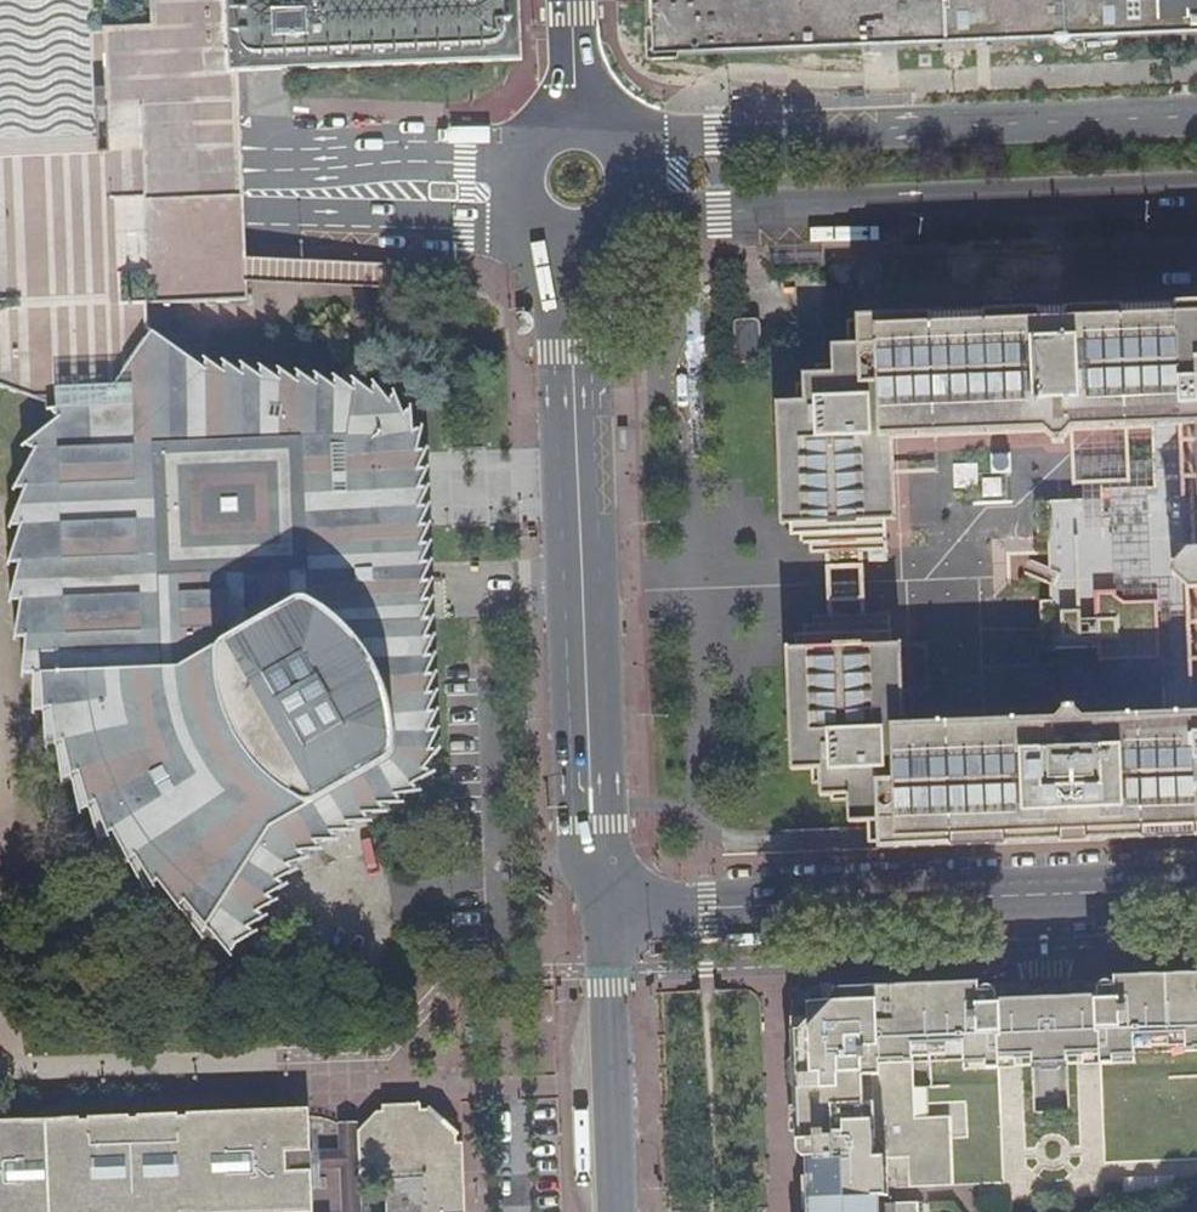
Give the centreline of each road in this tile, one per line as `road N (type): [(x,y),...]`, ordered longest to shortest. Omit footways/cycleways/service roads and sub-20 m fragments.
road 1 (tertiary): [(570,251),(590,825),(603,913)]
road 2 (tertiary): [(1196,891),(603,913)]
road 3 (tertiary): [(1196,117),(716,136),(627,132)]
road 4 (tertiary): [(635,217),(1196,194)]
road 5 (residential): [(603,913),(616,1211)]
road 6 (tertiary): [(573,110),(550,114),(514,144),(504,192),(526,232),(570,251)]

